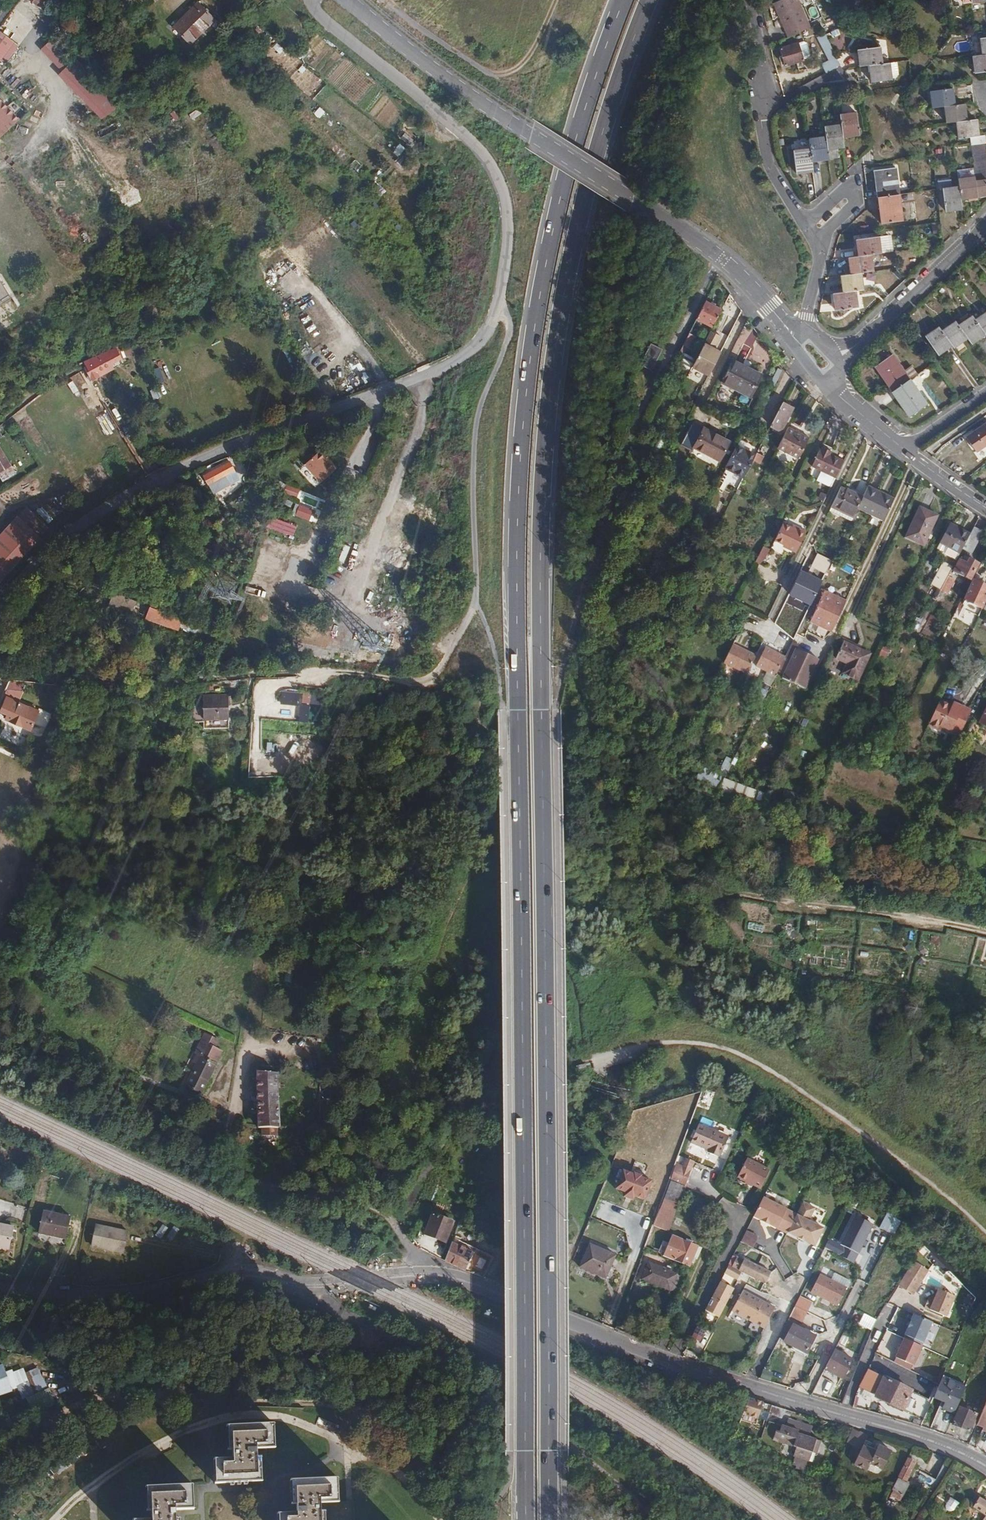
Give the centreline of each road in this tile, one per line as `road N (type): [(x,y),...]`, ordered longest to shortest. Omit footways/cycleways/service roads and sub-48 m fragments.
road 1 (primary): [(549,1519),(544,451),(580,218),(649,0)]
road 2 (primary): [(624,0),(553,230),(520,457),(526,1519)]
road 3 (track): [(985,1231),(932,1182),(727,1050),(689,1043),(623,1051),(470,1099),(453,1086),(449,1067),(467,927),(499,888),(531,879),(663,882),(921,915),(985,931)]
road 4 (secondary): [(985,1466),(939,1443),(679,1364),(450,1277),(317,1286),(245,1276),(115,1297),(0,1286)]
road 5 (unclassified): [(0,604),(49,549),(127,497),(457,359),(488,331),(509,245),(488,159),(317,16),(308,0)]
road 6 (tertiary): [(349,0),(472,96),(724,259),(796,337)]
road 7 (unclassified): [(0,673),(152,684),(250,673)]
road 8 (tertiary): [(985,228),(848,349)]
road 9 (track): [(250,673),(417,682)]
road 10 (residential): [(823,238),(858,199),(853,183),(809,220)]
road 11 (residential): [(809,220),(777,182),(759,111)]

